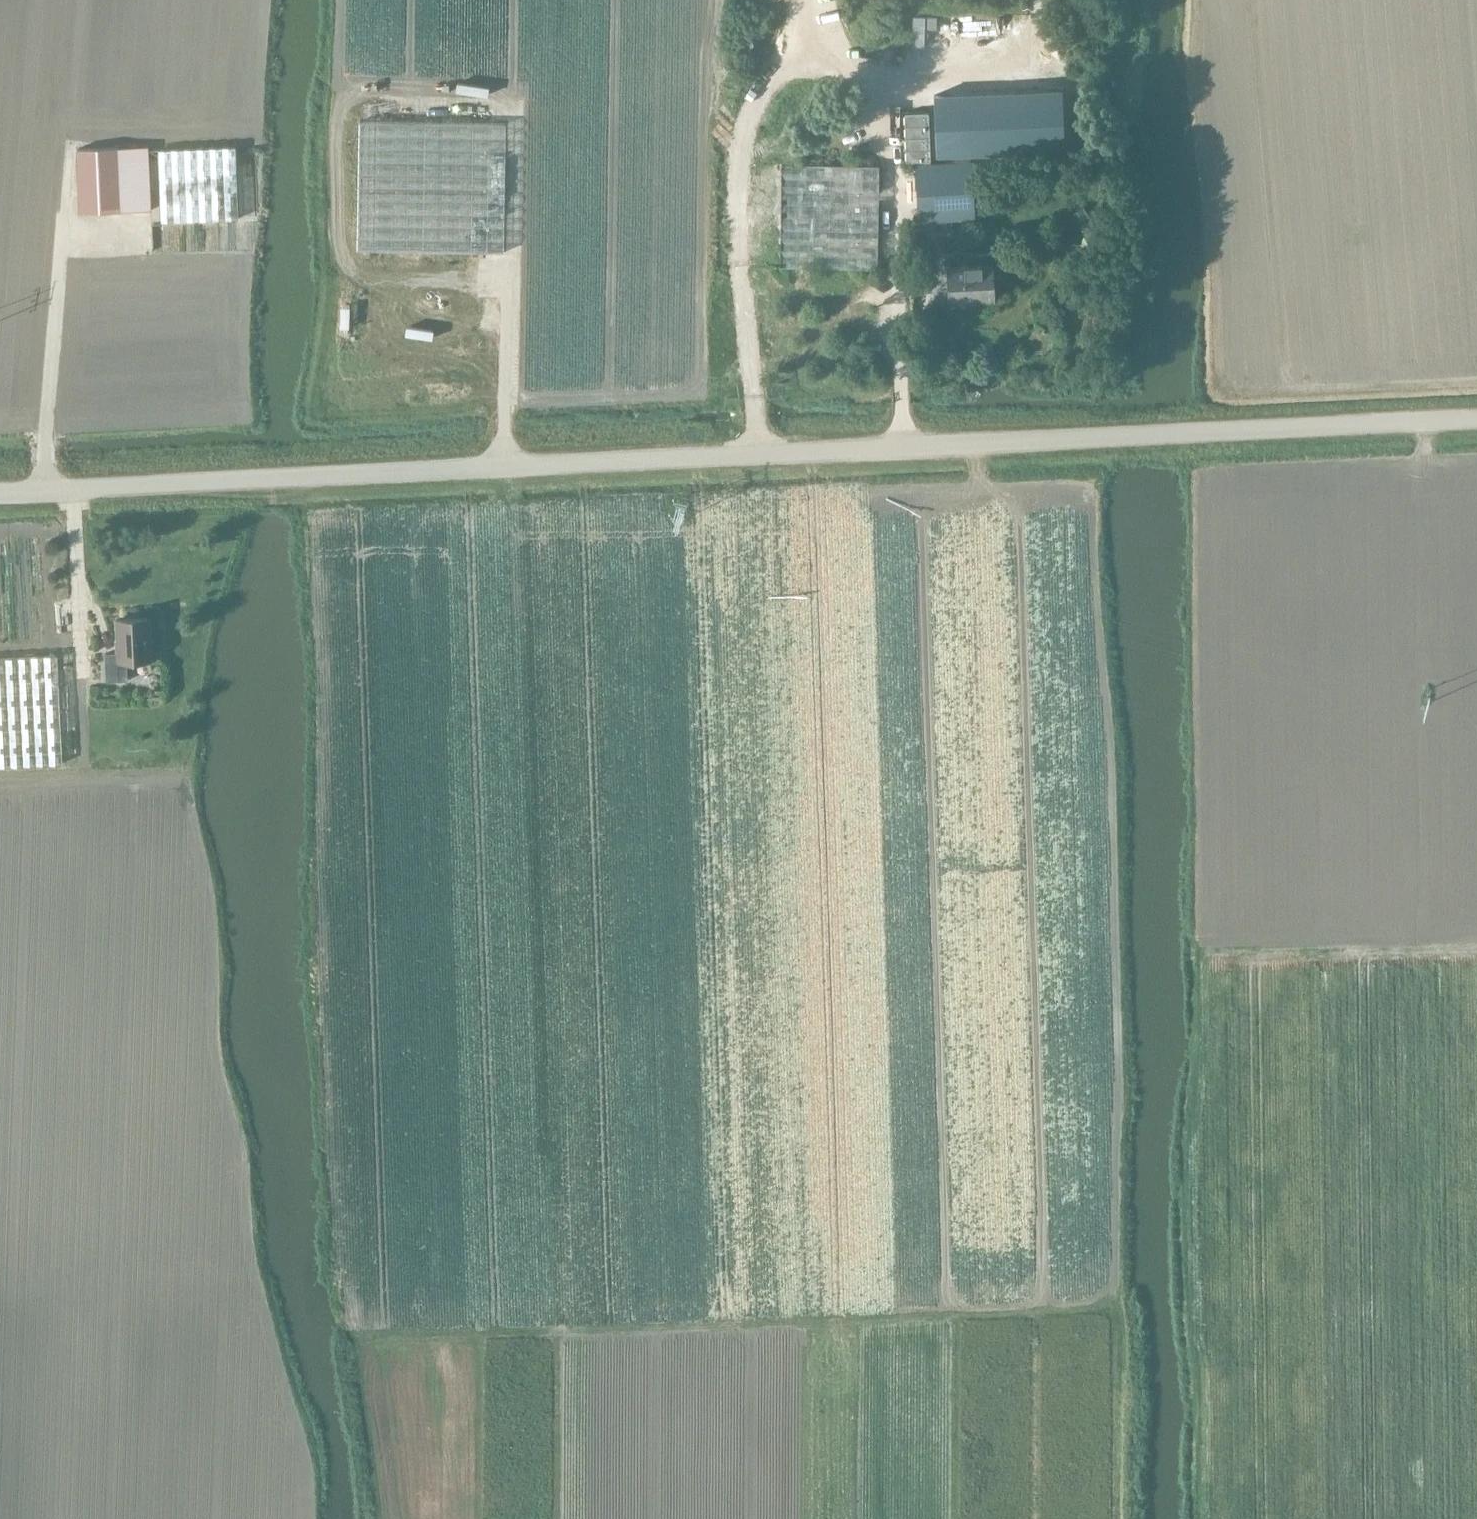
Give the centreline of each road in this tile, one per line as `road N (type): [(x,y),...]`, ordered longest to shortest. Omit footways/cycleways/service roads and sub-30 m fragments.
road 1 (unclassified): [(0,497),(1476,430)]

